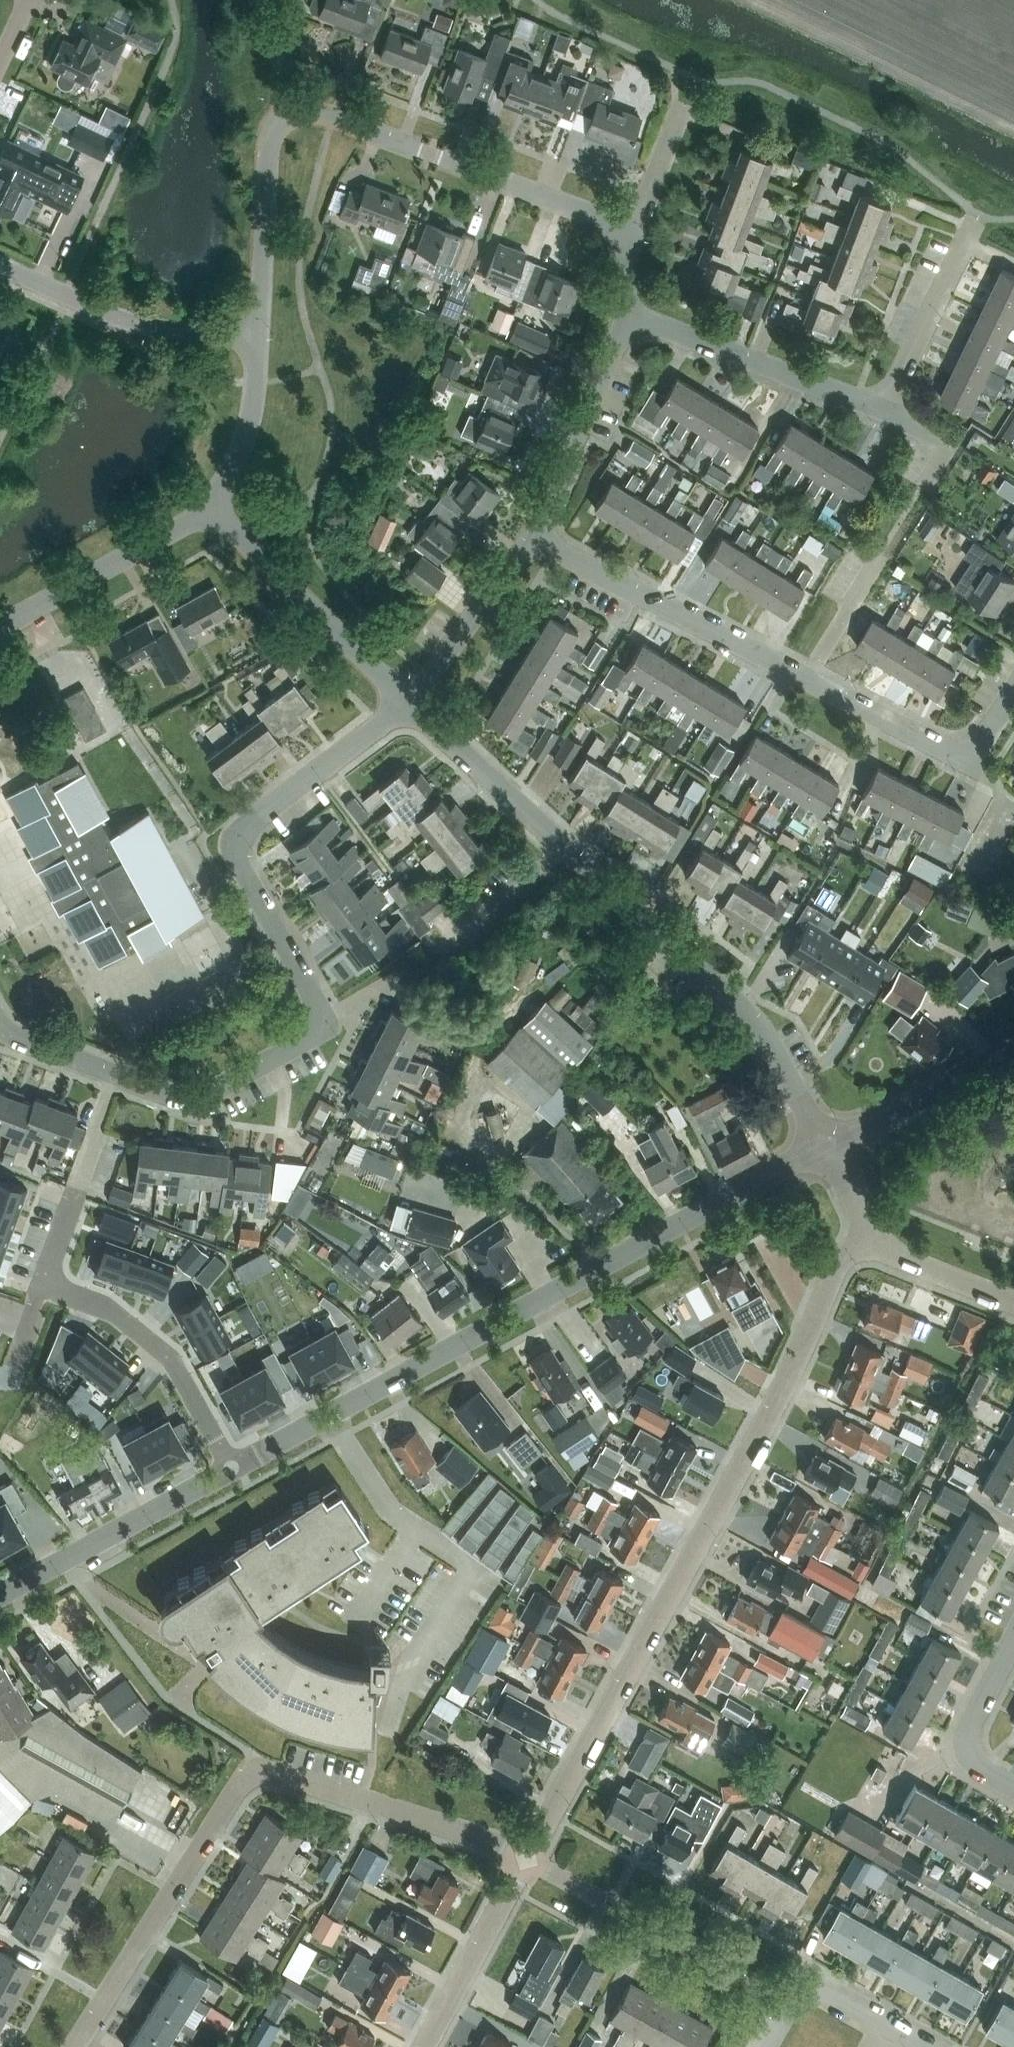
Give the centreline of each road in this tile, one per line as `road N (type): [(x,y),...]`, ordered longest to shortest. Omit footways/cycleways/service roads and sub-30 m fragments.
road 1 (residential): [(527,1857),(784,1387),(836,1267),(872,1237)]
road 2 (tertiary): [(232,1468),(824,1145)]
road 3 (residential): [(409,703),(249,822),(237,842),(240,869),(318,1004),(308,1041),(213,1095),(188,1097),(117,1075)]
road 4 (residential): [(527,1857),(259,1771),(244,1780),(75,2046)]
road 5 (residential): [(824,1145),(761,1026),(409,703)]
road 6 (unclassified): [(260,330),(268,149),(288,118),(316,115),(636,231)]
road 7 (residential): [(1013,692),(968,762),(531,537)]
road 8 (residential): [(232,1468),(170,1356),(105,1306),(49,1280),(117,1075)]
road 9 (residential): [(793,1998),(527,1857)]
road 10 (residential): [(409,703),(210,502)]
road 11 (residential): [(885,410),(629,314)]
road 12 (residential): [(260,330),(104,318),(0,268)]
road 13 (tertiary): [(0,1595),(232,1468)]
road 14 (residential): [(0,625),(166,537),(210,502)]
road 15 (residential): [(531,537),(629,314)]
road 16 (residential): [(424,2046),(527,1857)]
road 17 (tertiary): [(824,1145),(1013,1048)]
road 18 (residential): [(885,410),(975,223)]
road 19 (residential): [(409,703),(531,537)]
road 20 (residential): [(210,502),(248,431),(260,330)]
road 21 (residential): [(1013,1788),(979,1767),(967,1748),(968,1728),(1013,1639)]
road 22 (unclassified): [(1013,1303),(895,1257),(872,1237)]
road 23 (residential): [(930,2046),(817,1984),(793,1998)]
road 24 (residential): [(636,231),(683,102)]
road 25 (residential): [(117,1075),(0,1027)]

